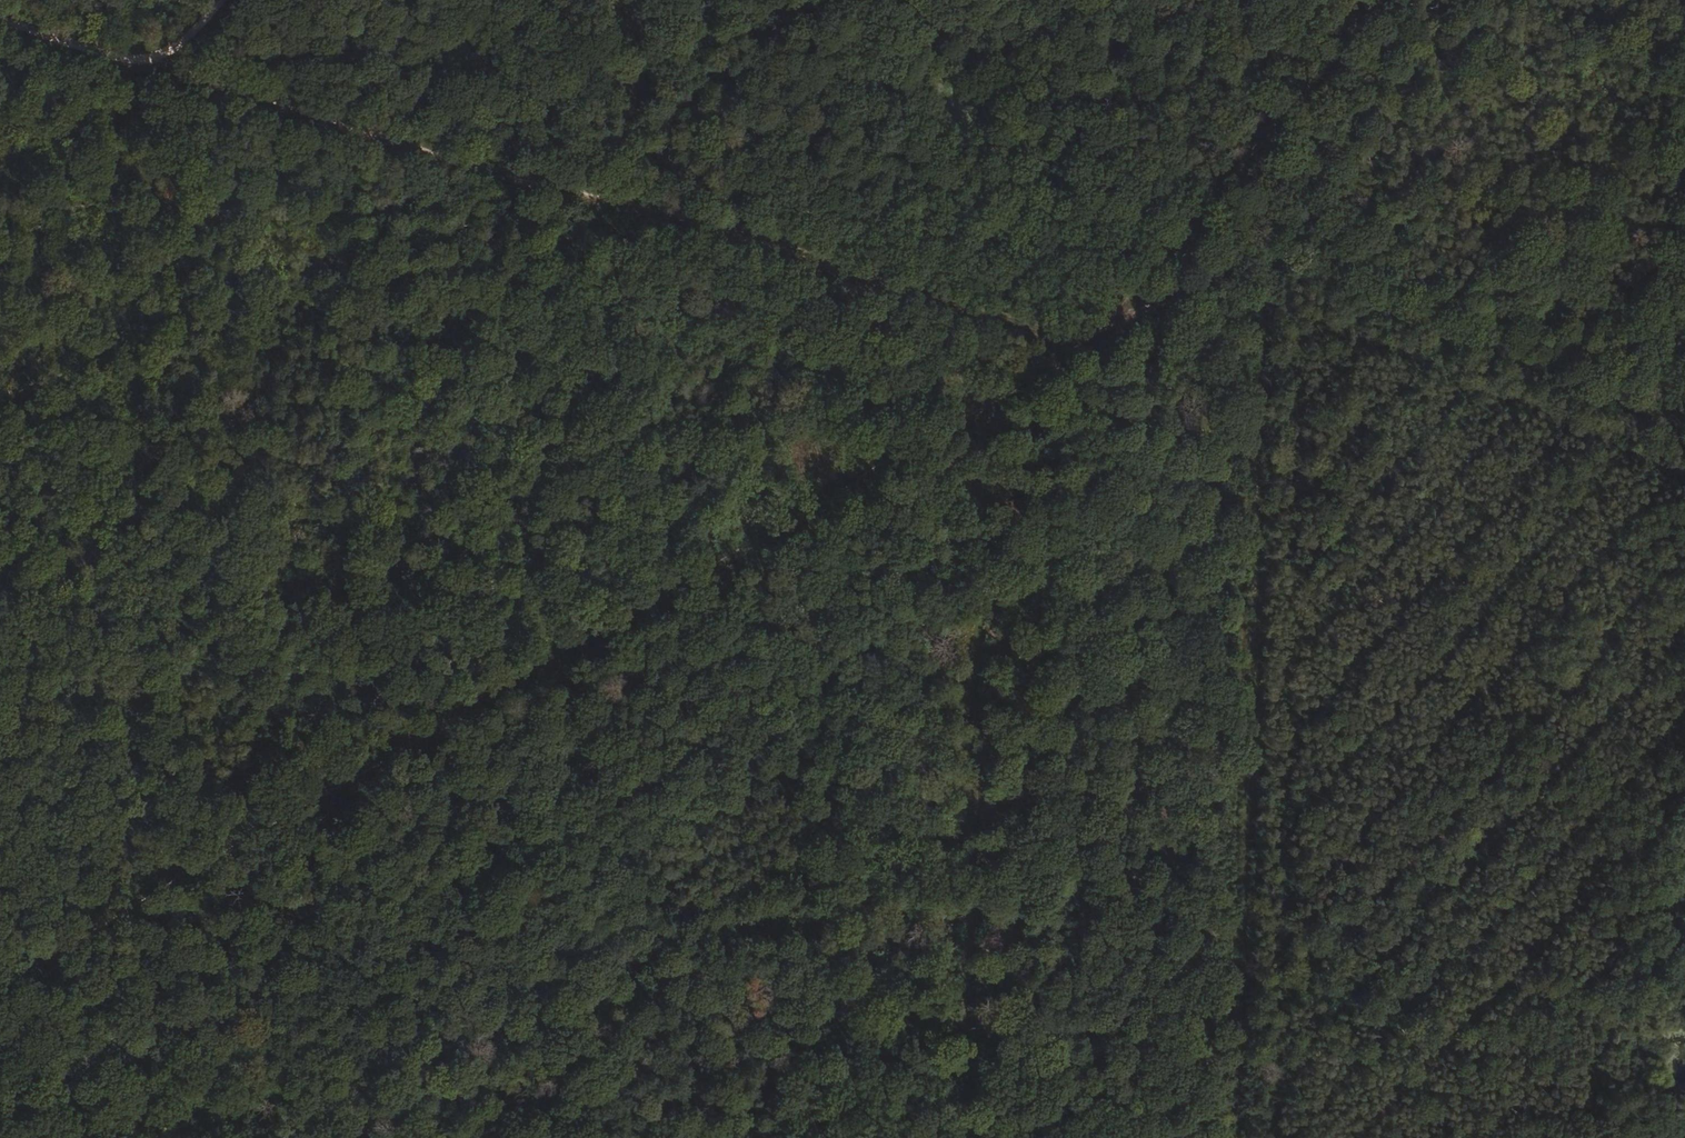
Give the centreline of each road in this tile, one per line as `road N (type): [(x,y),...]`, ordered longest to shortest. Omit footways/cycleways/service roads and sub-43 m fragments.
road 1 (track): [(1232,1137),(1261,268)]
road 2 (track): [(1684,447),(1261,268)]
road 3 (track): [(0,18),(155,64)]

